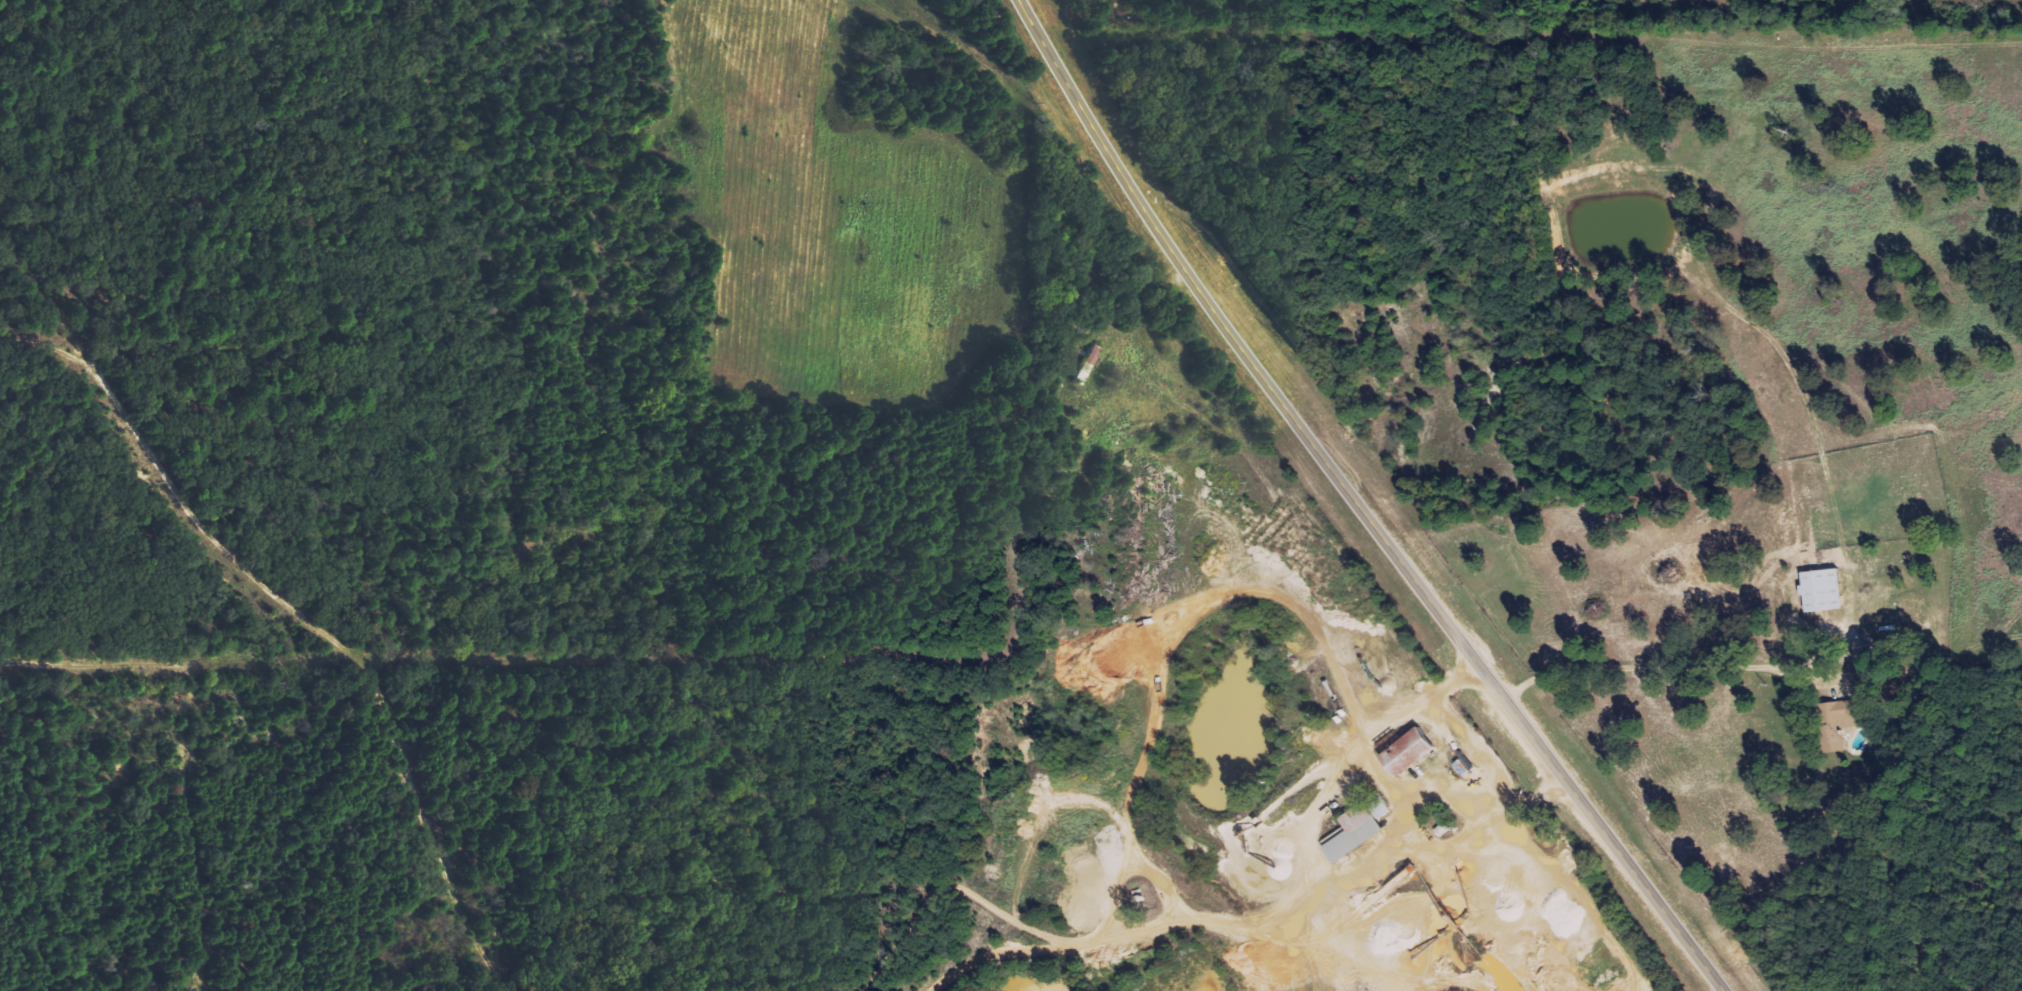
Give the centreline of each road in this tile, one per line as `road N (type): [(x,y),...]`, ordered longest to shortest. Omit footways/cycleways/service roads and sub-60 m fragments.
road 1 (secondary): [(1020,0),(1154,224),(1312,447),(1729,990)]
road 2 (residential): [(0,489),(369,0)]

